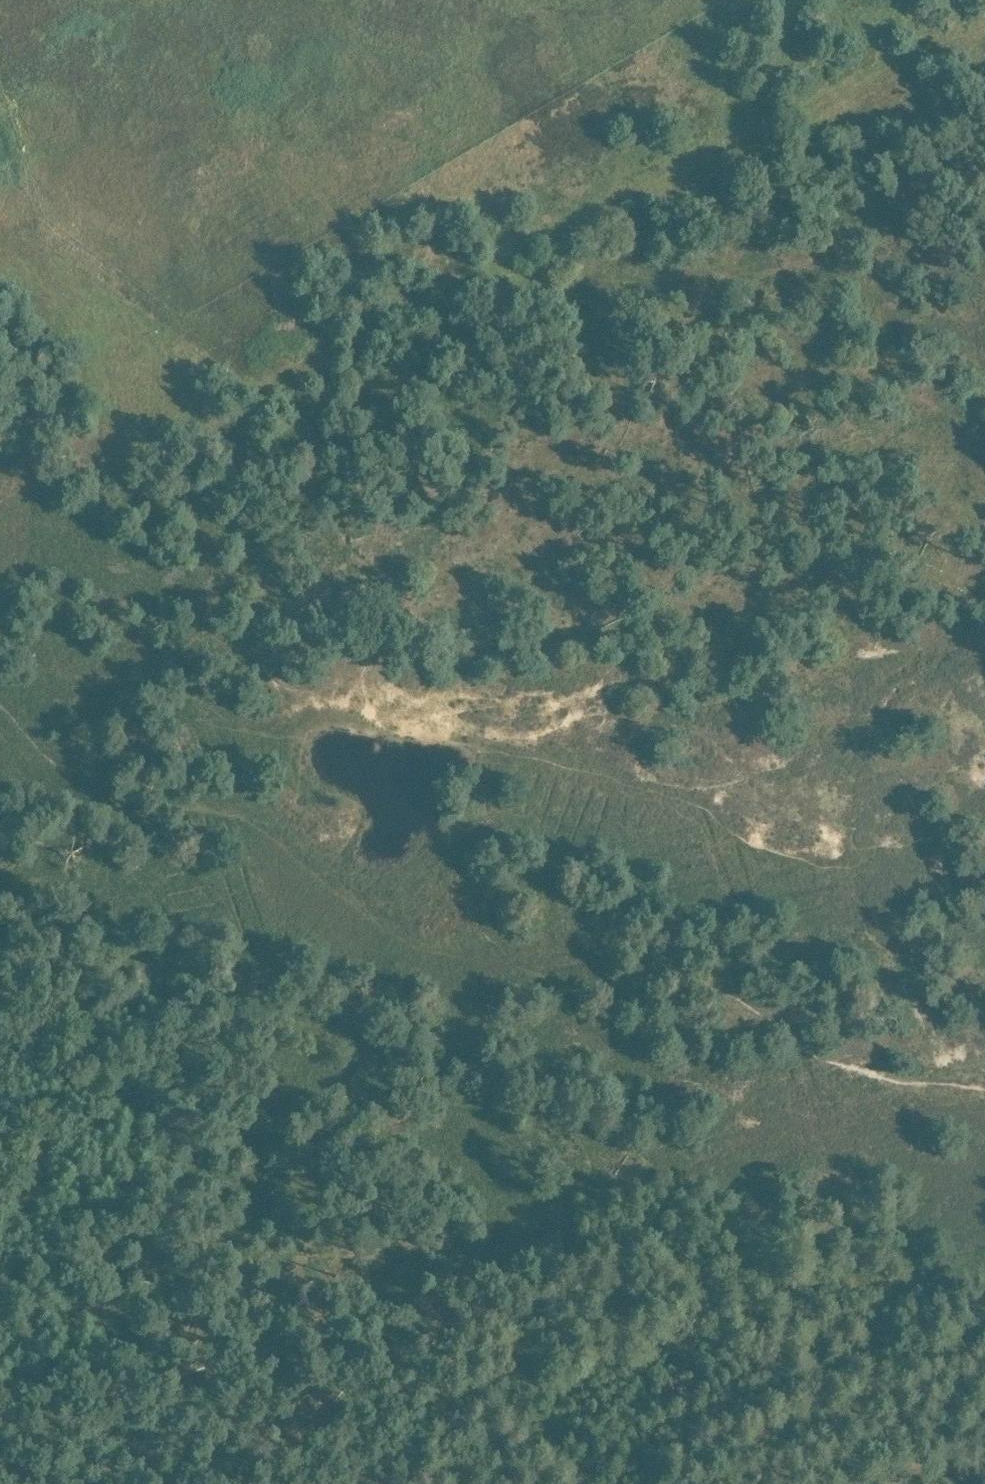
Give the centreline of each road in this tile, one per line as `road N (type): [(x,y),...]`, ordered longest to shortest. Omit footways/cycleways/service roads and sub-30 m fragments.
road 1 (track): [(0,1426),(148,1483)]

